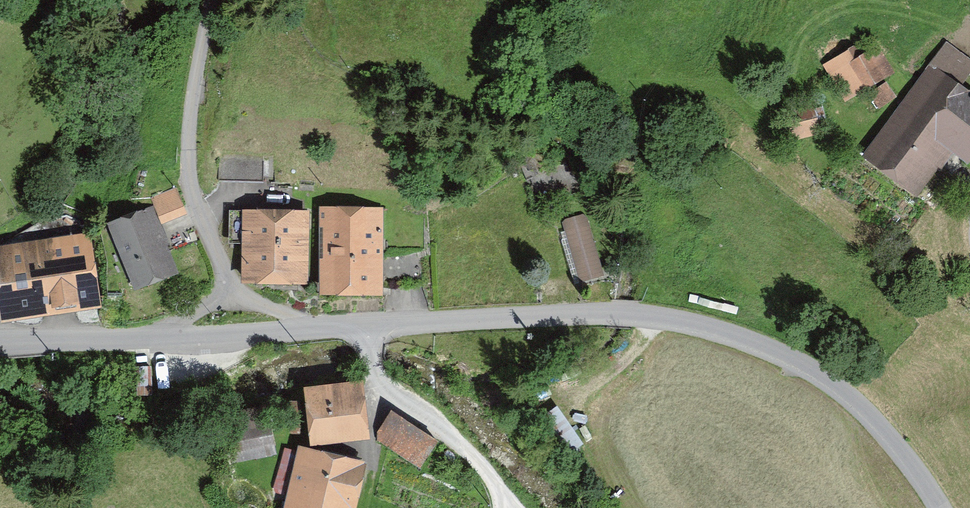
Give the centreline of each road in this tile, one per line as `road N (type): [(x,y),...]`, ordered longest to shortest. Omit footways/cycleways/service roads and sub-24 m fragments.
road 1 (unclassified): [(939,507),(896,443),(853,398),(770,350),(697,323),(613,313),(0,340)]
road 2 (track): [(506,505),(449,432),(377,380),(362,340),(327,327)]

